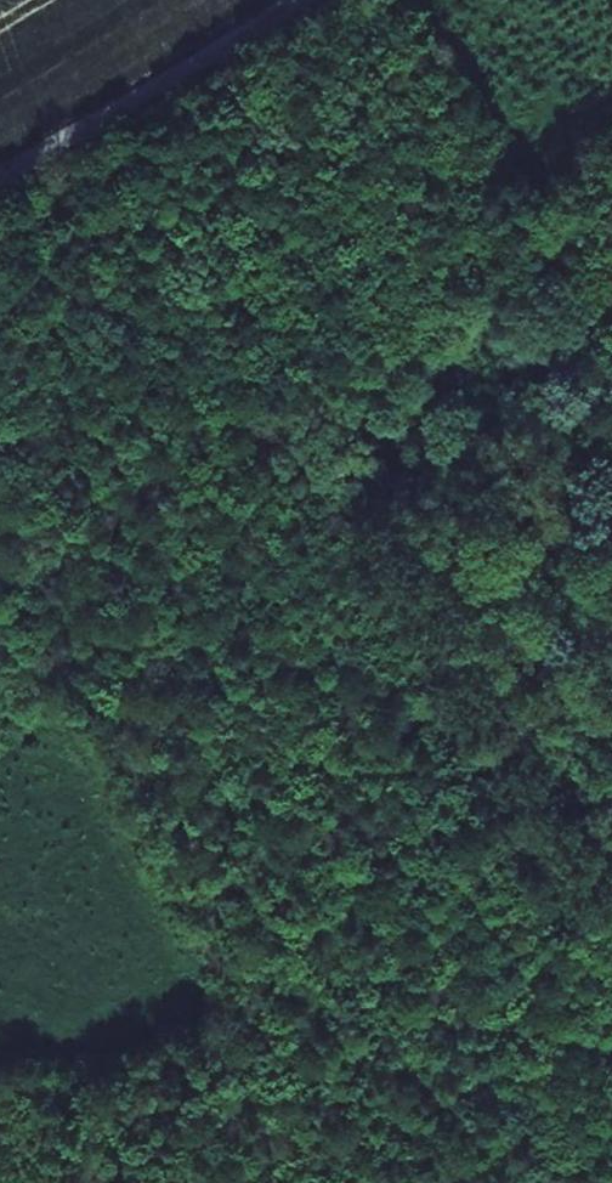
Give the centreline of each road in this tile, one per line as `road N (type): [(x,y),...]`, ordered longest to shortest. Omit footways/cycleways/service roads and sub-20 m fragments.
road 1 (track): [(298,0),(0,198)]

